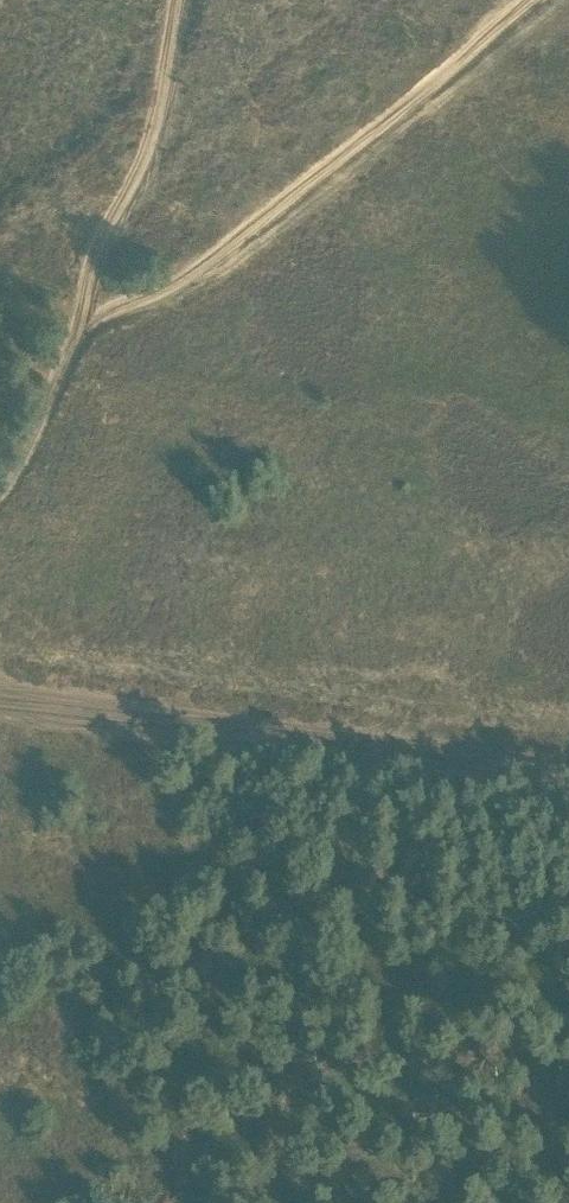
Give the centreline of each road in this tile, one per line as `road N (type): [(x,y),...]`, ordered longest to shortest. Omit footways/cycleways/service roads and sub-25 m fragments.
road 1 (track): [(0,709),(568,787)]
road 2 (track): [(263,1202),(304,1047),(333,879),(376,760)]

